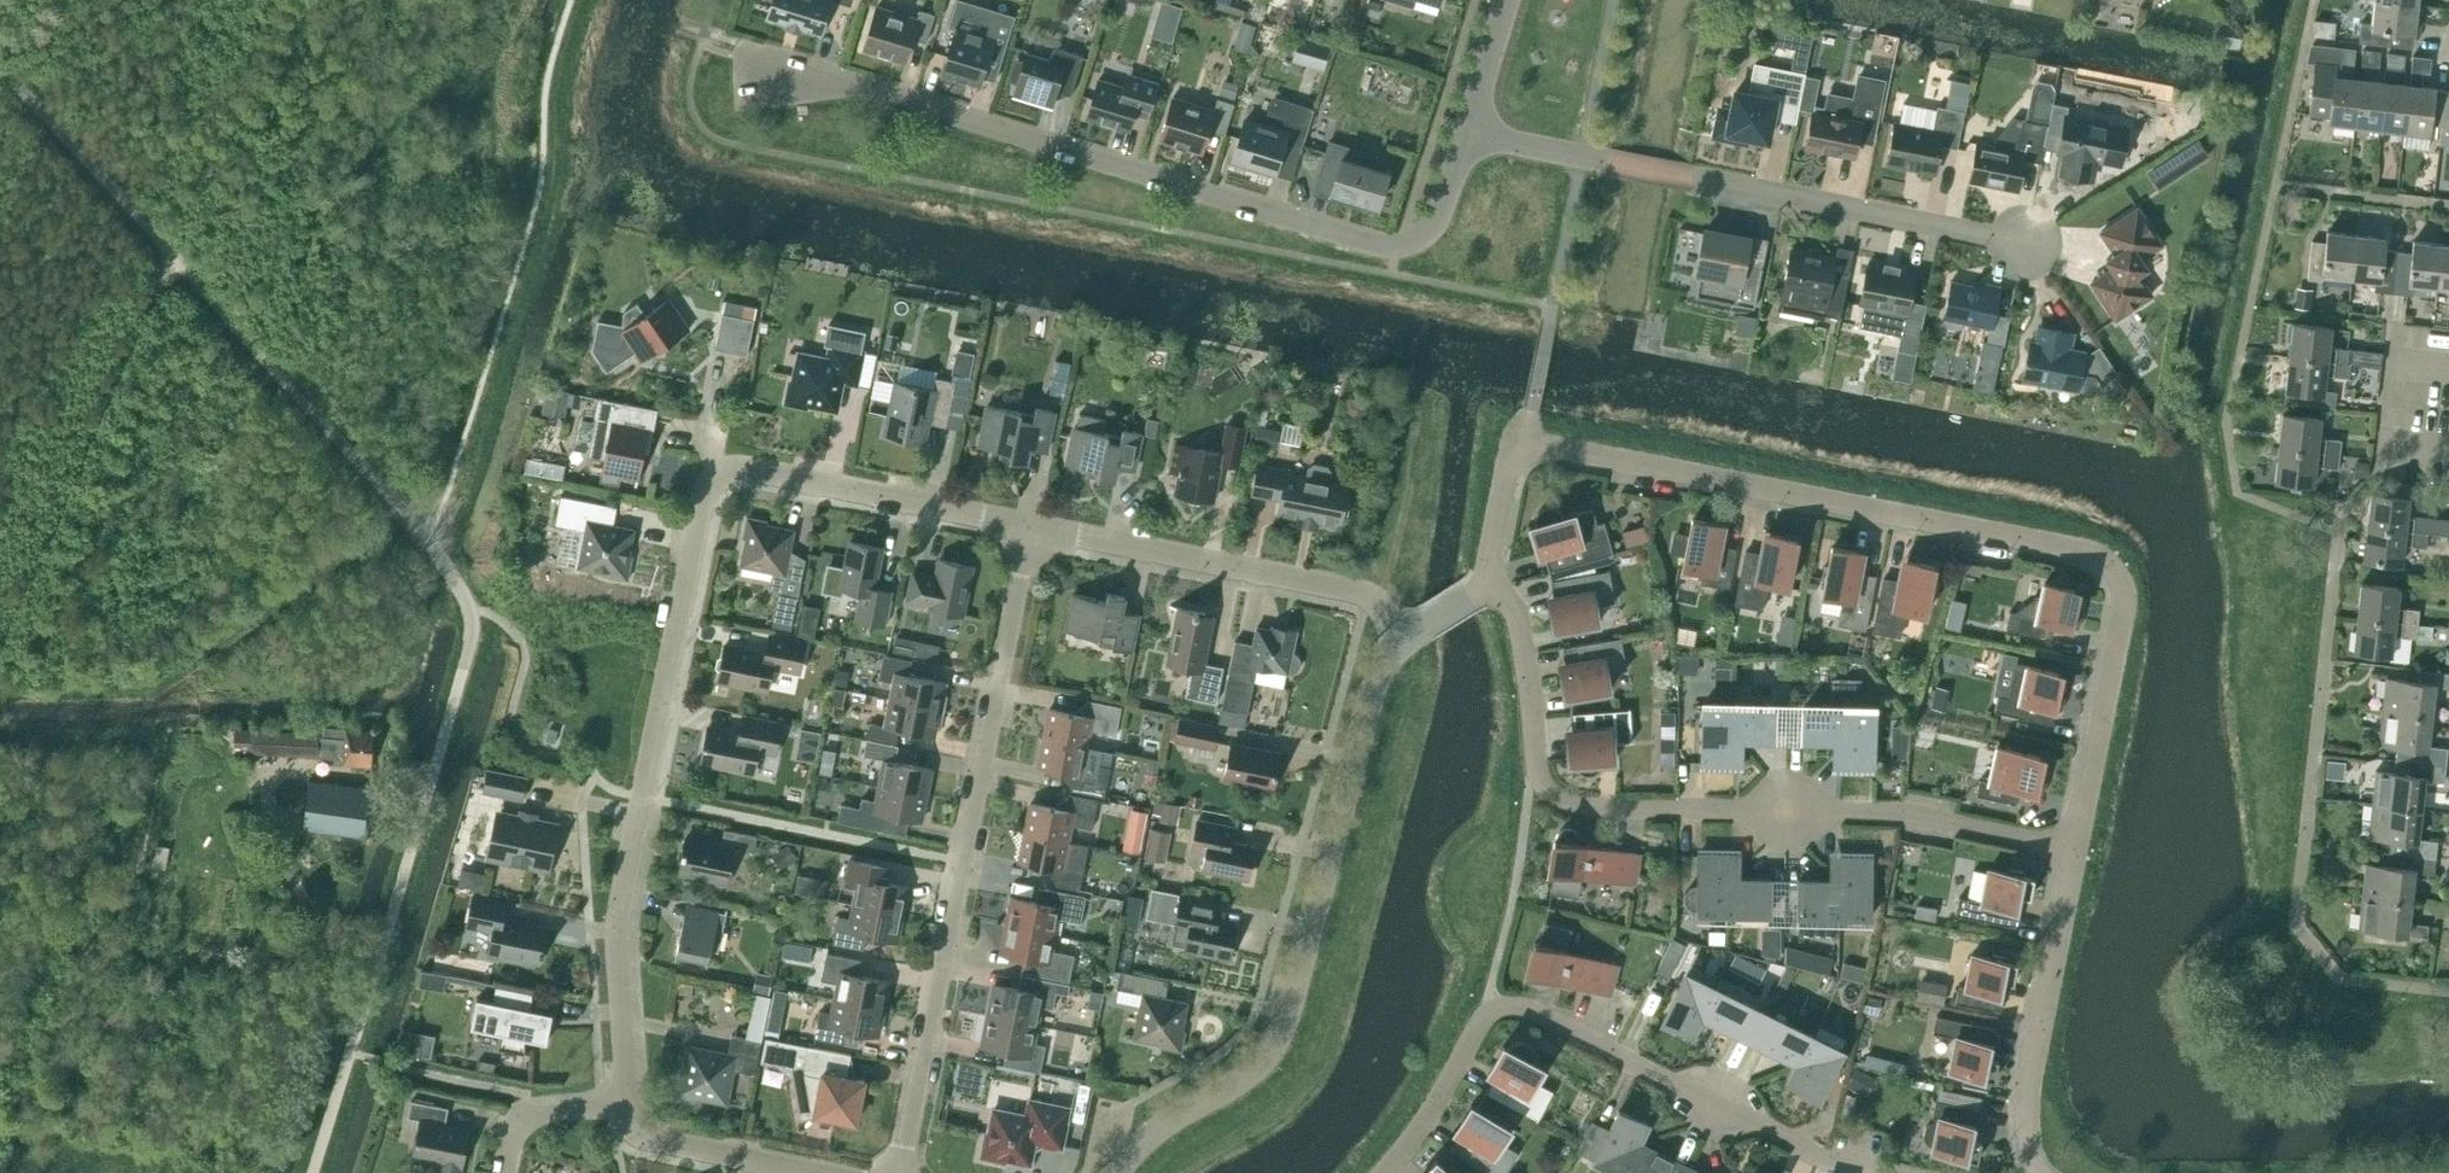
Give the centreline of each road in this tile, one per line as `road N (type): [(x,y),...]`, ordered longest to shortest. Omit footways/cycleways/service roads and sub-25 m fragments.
road 1 (unclassified): [(2076,849),(2126,615),(2120,574),(2104,558),(1541,445),(1522,451),(1512,467),(1487,574)]
road 2 (residential): [(630,1103),(621,944),(626,886),(710,490),(724,476),(769,470),(1034,527)]
road 3 (residential): [(776,66),(1396,245),(1419,240),(1441,220),(1470,130)]
road 4 (residential): [(2076,849),(1911,814),(1574,804),(1541,775),(1523,626),(1487,574)]
road 5 (unclassified): [(474,614),(463,582),(412,516),(0,64)]
road 6 (residential): [(899,1172),(1034,527)]
road 7 (unclassified): [(1116,1172),(1146,1142),(1251,1074),(1275,1049),(1293,1009),(1379,678),(1407,635)]
road 8 (residential): [(1385,1172),(1424,1128),(1486,1019),(1513,1004),(1875,1172)]
road 9 (unclassified): [(474,614),(473,641),(314,1172)]
road 10 (residential): [(2027,243),(1470,130)]
road 11 (residential): [(1034,527),(1357,589),(1384,604),(1407,635)]
road 12 (unclassified): [(2039,1172),(2028,1120),(2076,849)]
road 13 (residential): [(827,1172),(642,1132),(630,1103)]
road 14 (residential): [(630,1103),(538,1111),(519,1130),(510,1172)]
road 15 (residential): [(1470,130),(1507,0)]

